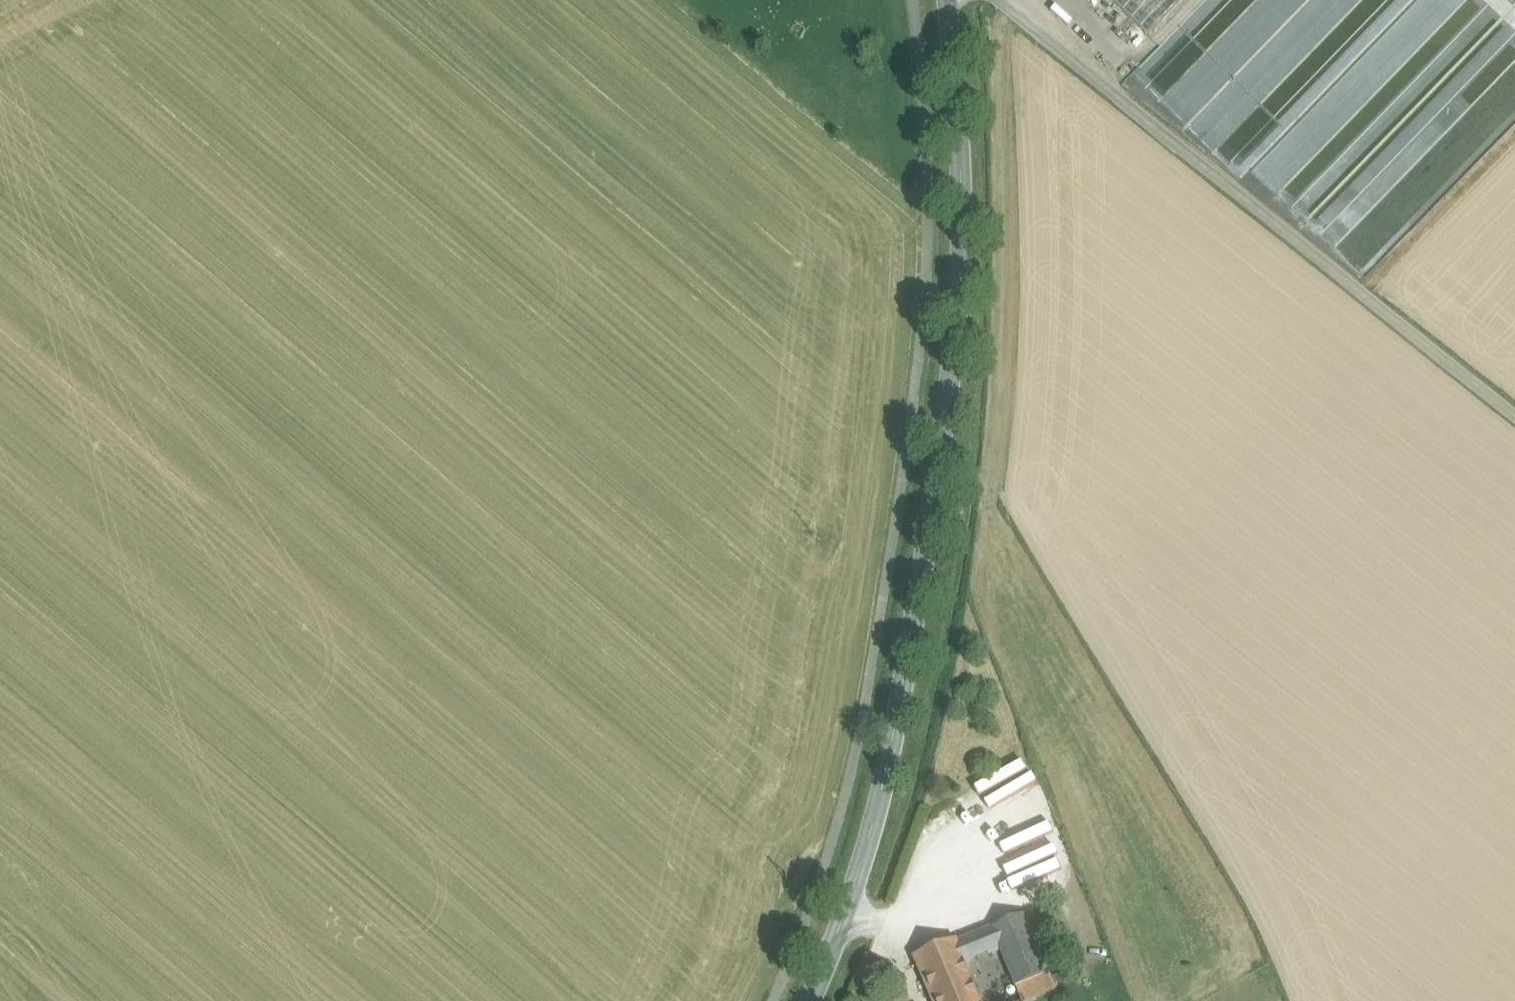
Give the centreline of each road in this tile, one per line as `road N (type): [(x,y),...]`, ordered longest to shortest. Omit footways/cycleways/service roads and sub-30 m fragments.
road 1 (tertiary): [(793,1000),(862,798),(933,402),(946,236),(937,0)]
road 2 (residential): [(994,0),(1514,415)]

